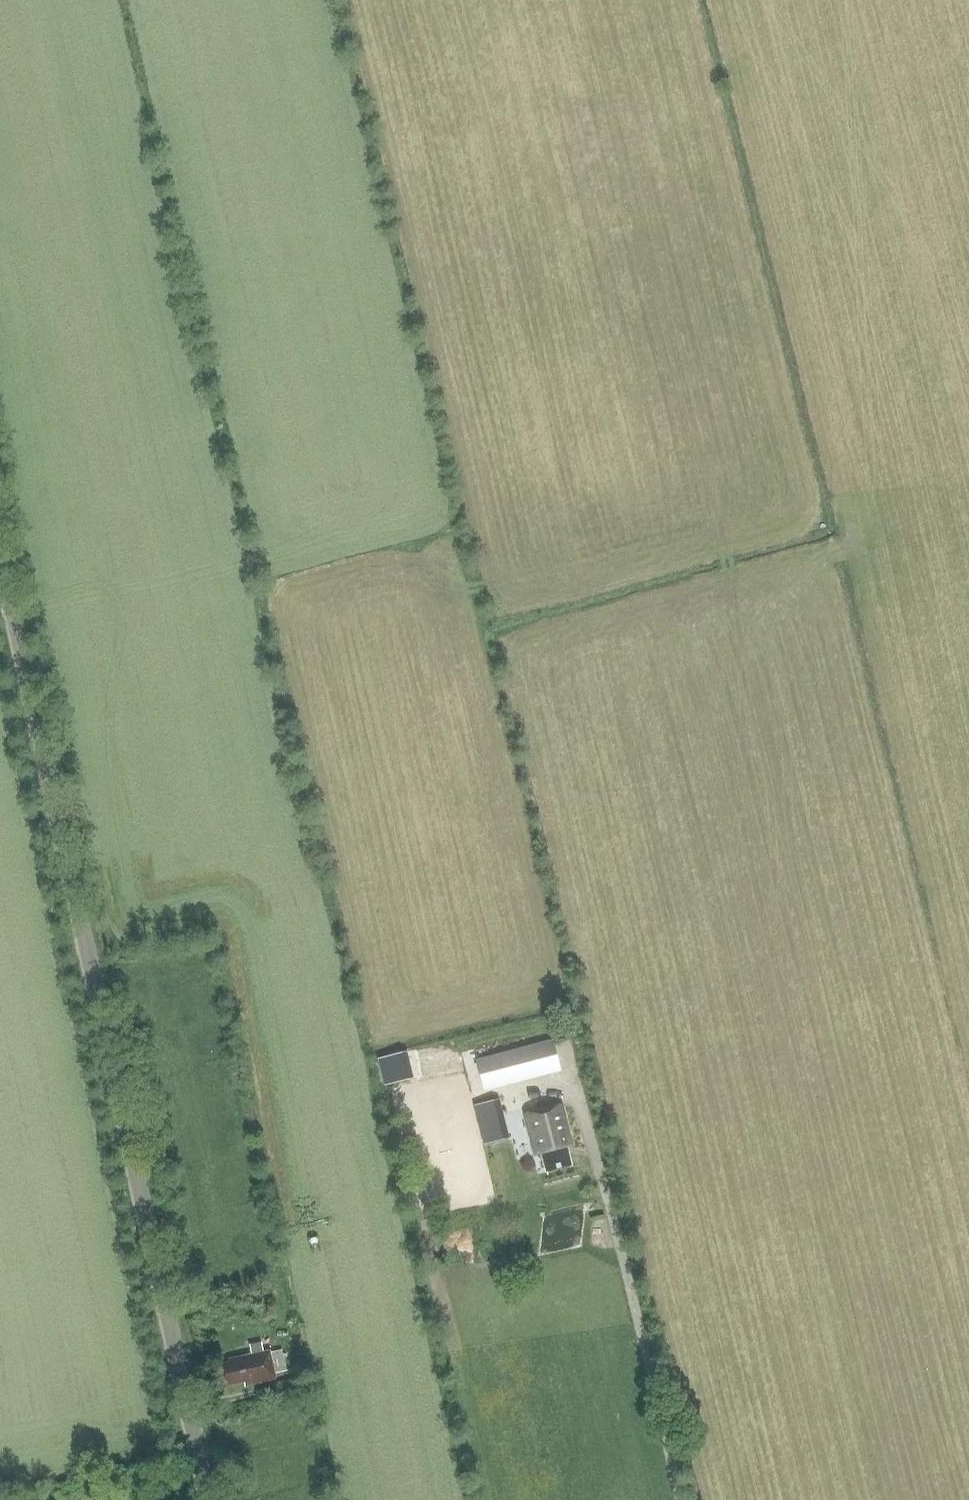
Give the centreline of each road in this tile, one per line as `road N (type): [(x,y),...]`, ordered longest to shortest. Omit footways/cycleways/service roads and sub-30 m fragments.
road 1 (unclassified): [(208,1499),(0,553)]

